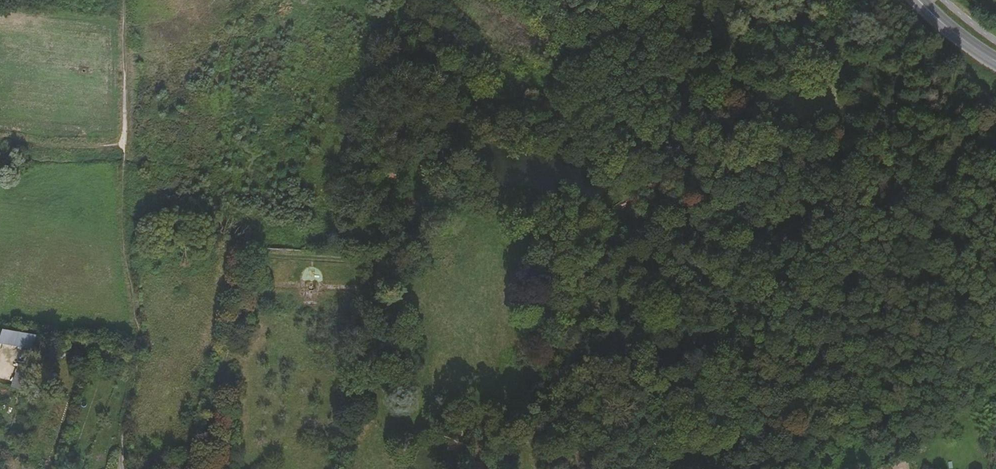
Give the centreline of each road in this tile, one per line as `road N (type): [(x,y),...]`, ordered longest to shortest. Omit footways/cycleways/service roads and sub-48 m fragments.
road 1 (track): [(620,387),(995,136)]
road 2 (track): [(995,136),(916,345),(902,408),(836,380),(761,382)]
road 3 (track): [(211,468),(237,272),(377,260)]
road 4 (track): [(124,468),(137,353),(128,152)]
road 5 (track): [(654,198),(658,220),(612,416),(609,468)]
road 6 (track): [(555,58),(558,95),(640,168),(654,198)]
road 7 (track): [(128,152),(126,0)]
road 8 (track): [(128,152),(0,139)]

